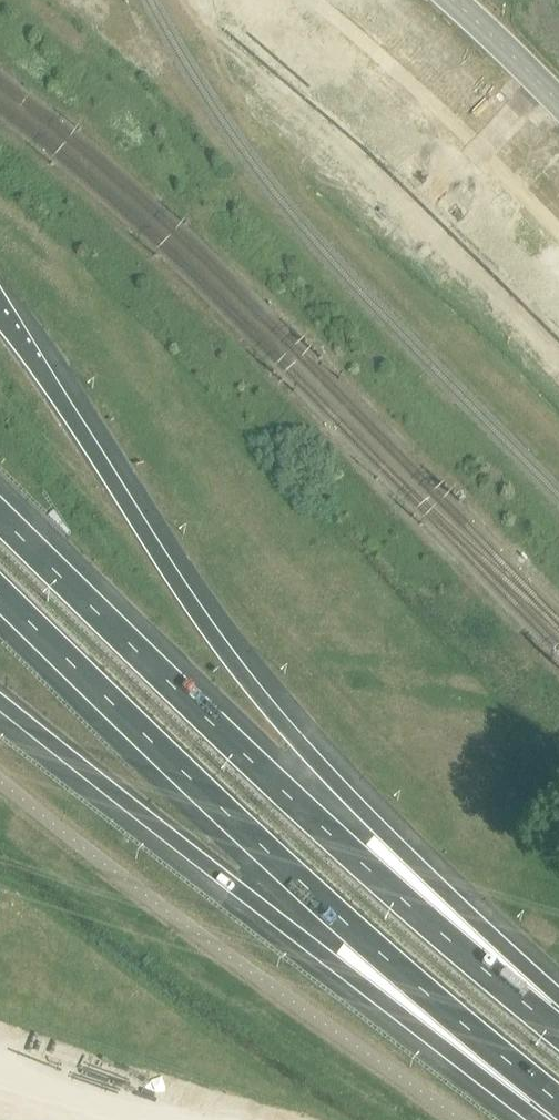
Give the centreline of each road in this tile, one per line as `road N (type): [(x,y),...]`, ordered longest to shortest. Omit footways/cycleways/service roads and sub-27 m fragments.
road 1 (motorway): [(558,1002),(308,755),(236,663),(0,317)]
road 2 (motorway): [(0,591),(257,841),(558,1106)]
road 3 (motorway): [(558,1030),(287,795),(0,516)]
road 4 (motorway): [(0,697),(362,989),(558,1116)]
road 5 (unclassified): [(558,105),(452,0)]

